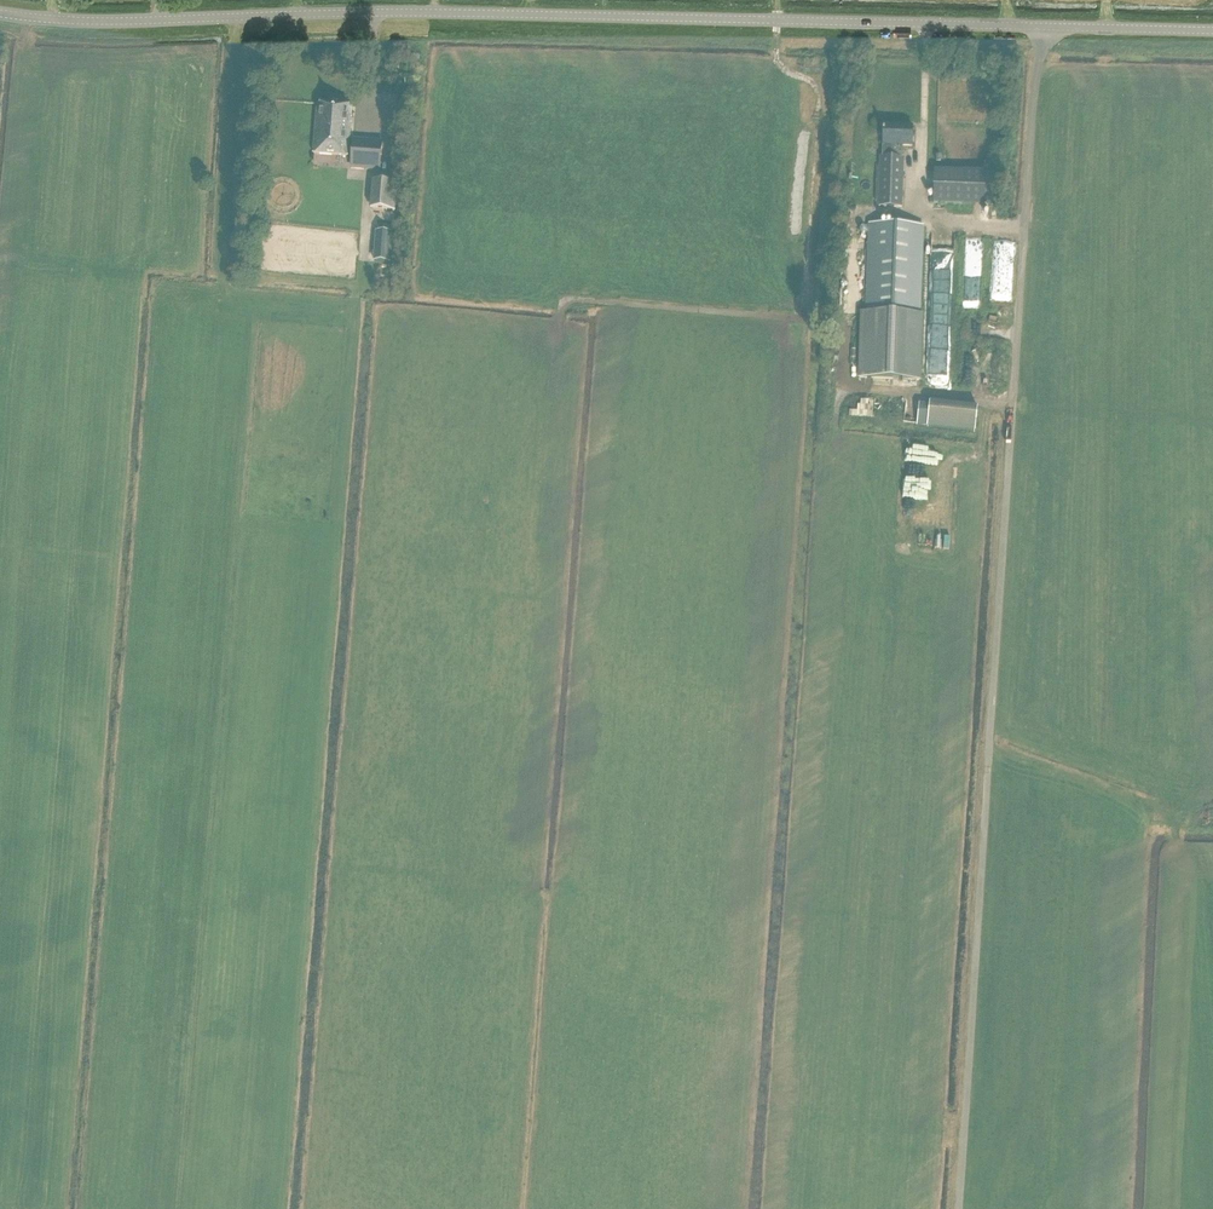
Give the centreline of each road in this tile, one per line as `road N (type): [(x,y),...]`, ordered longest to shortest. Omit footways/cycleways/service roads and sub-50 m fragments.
road 1 (unclassified): [(947,1208),(1041,26)]
road 2 (tertiary): [(0,13),(112,22),(387,13),(1041,26)]
road 3 (tertiary): [(1041,26),(1212,31)]

